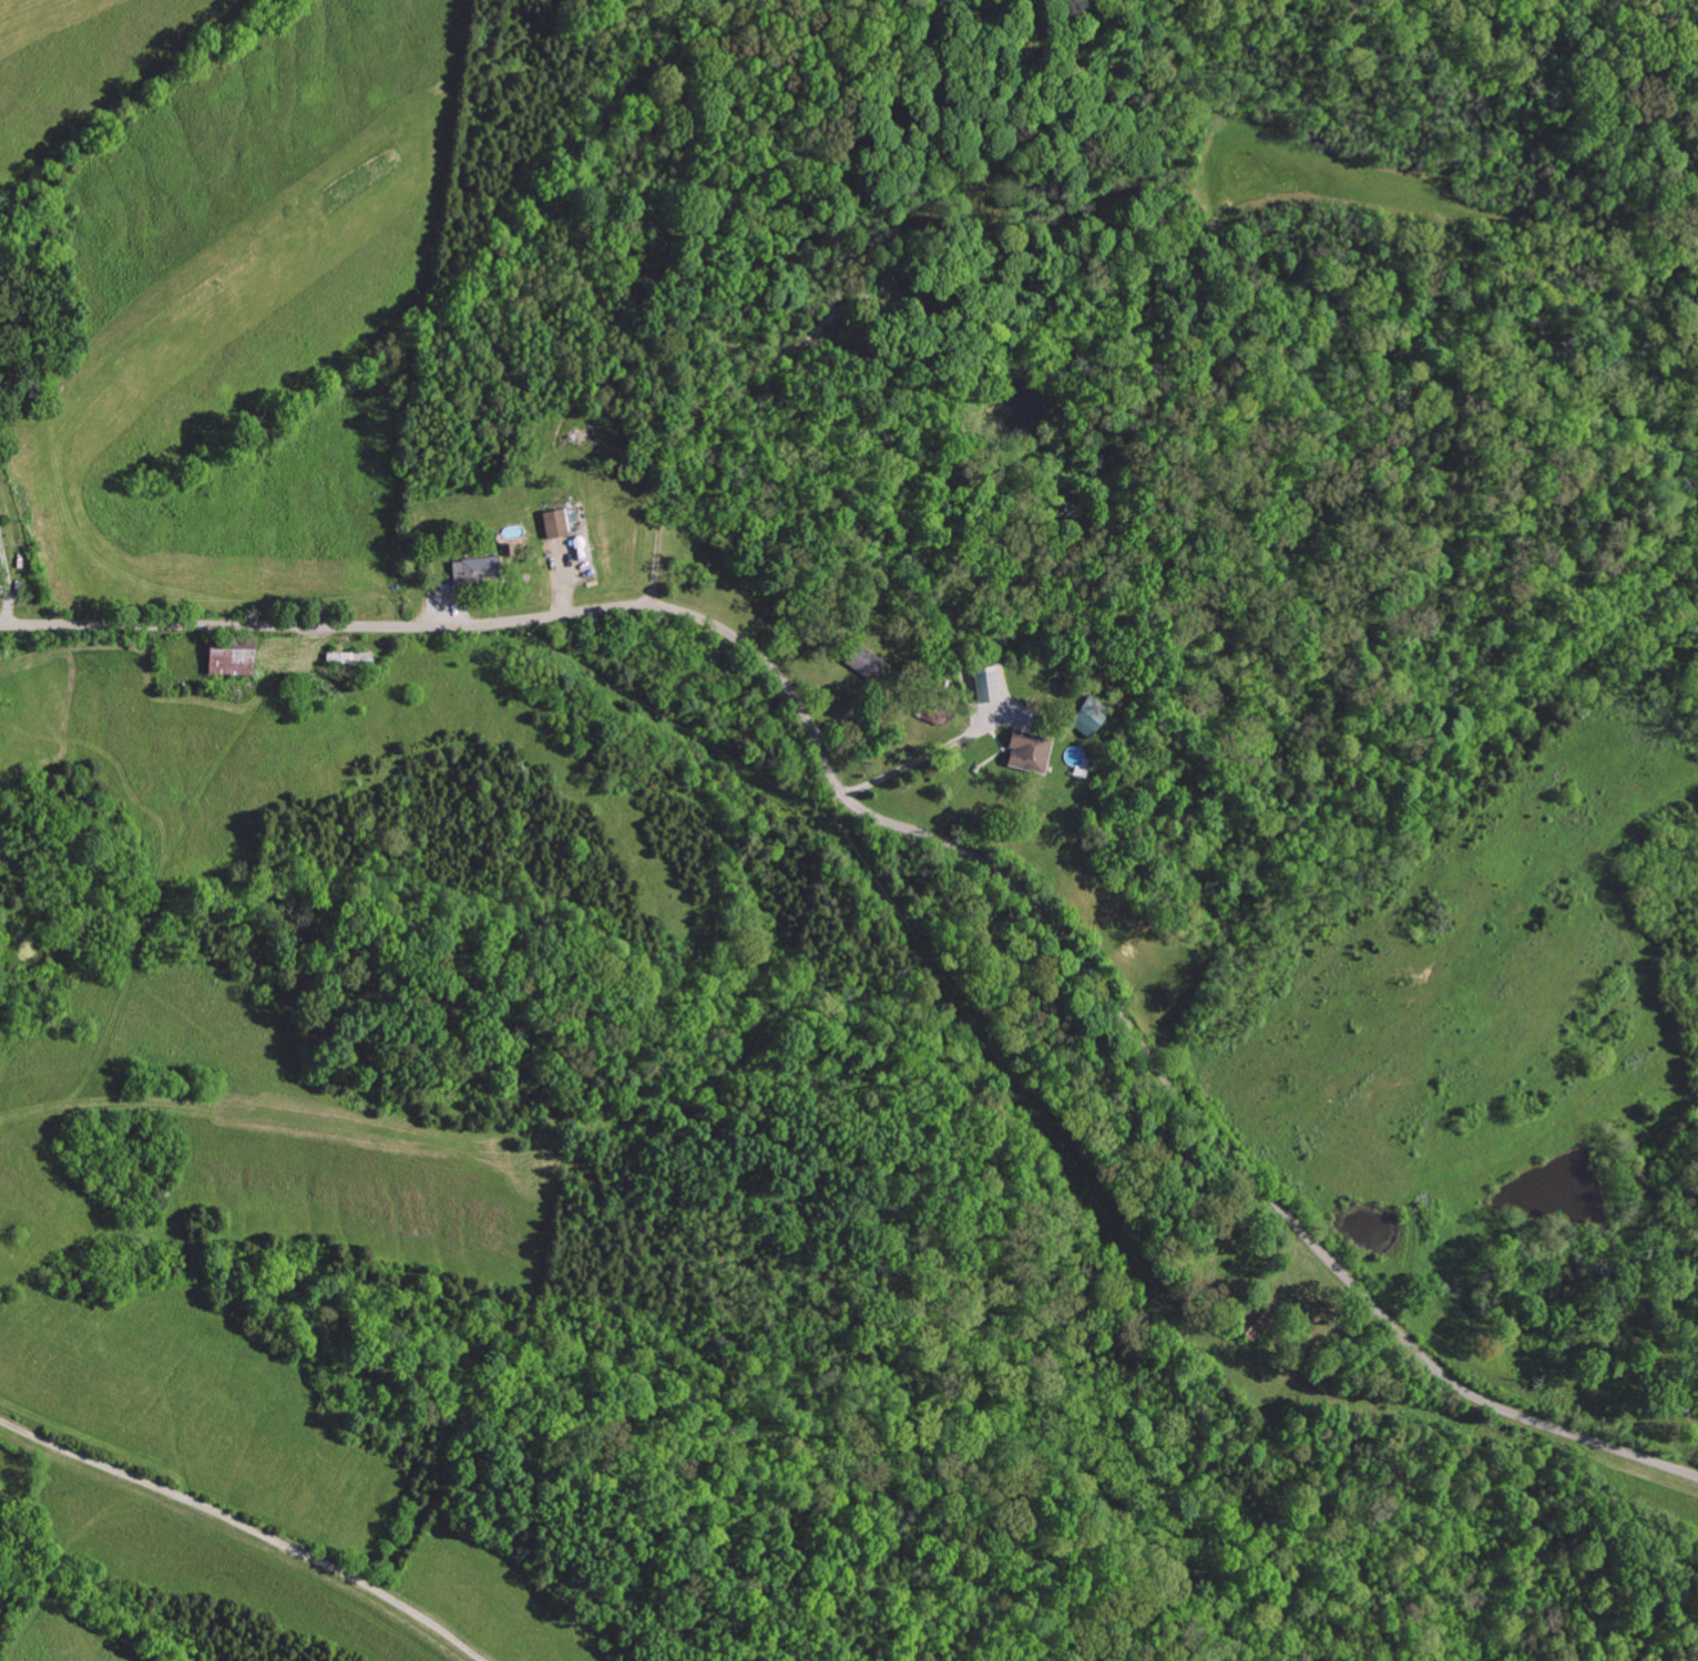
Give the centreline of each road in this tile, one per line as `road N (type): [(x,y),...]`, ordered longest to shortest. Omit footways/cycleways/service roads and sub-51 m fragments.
road 1 (residential): [(0,625),(442,627),(642,607),(718,626),(781,679),(848,797),(876,817),(953,845),(1029,898),(1201,1117),(1439,1372),(1521,1417),(1697,1477)]
road 2 (residential): [(432,1660),(368,1597),(175,1495),(0,1434)]

